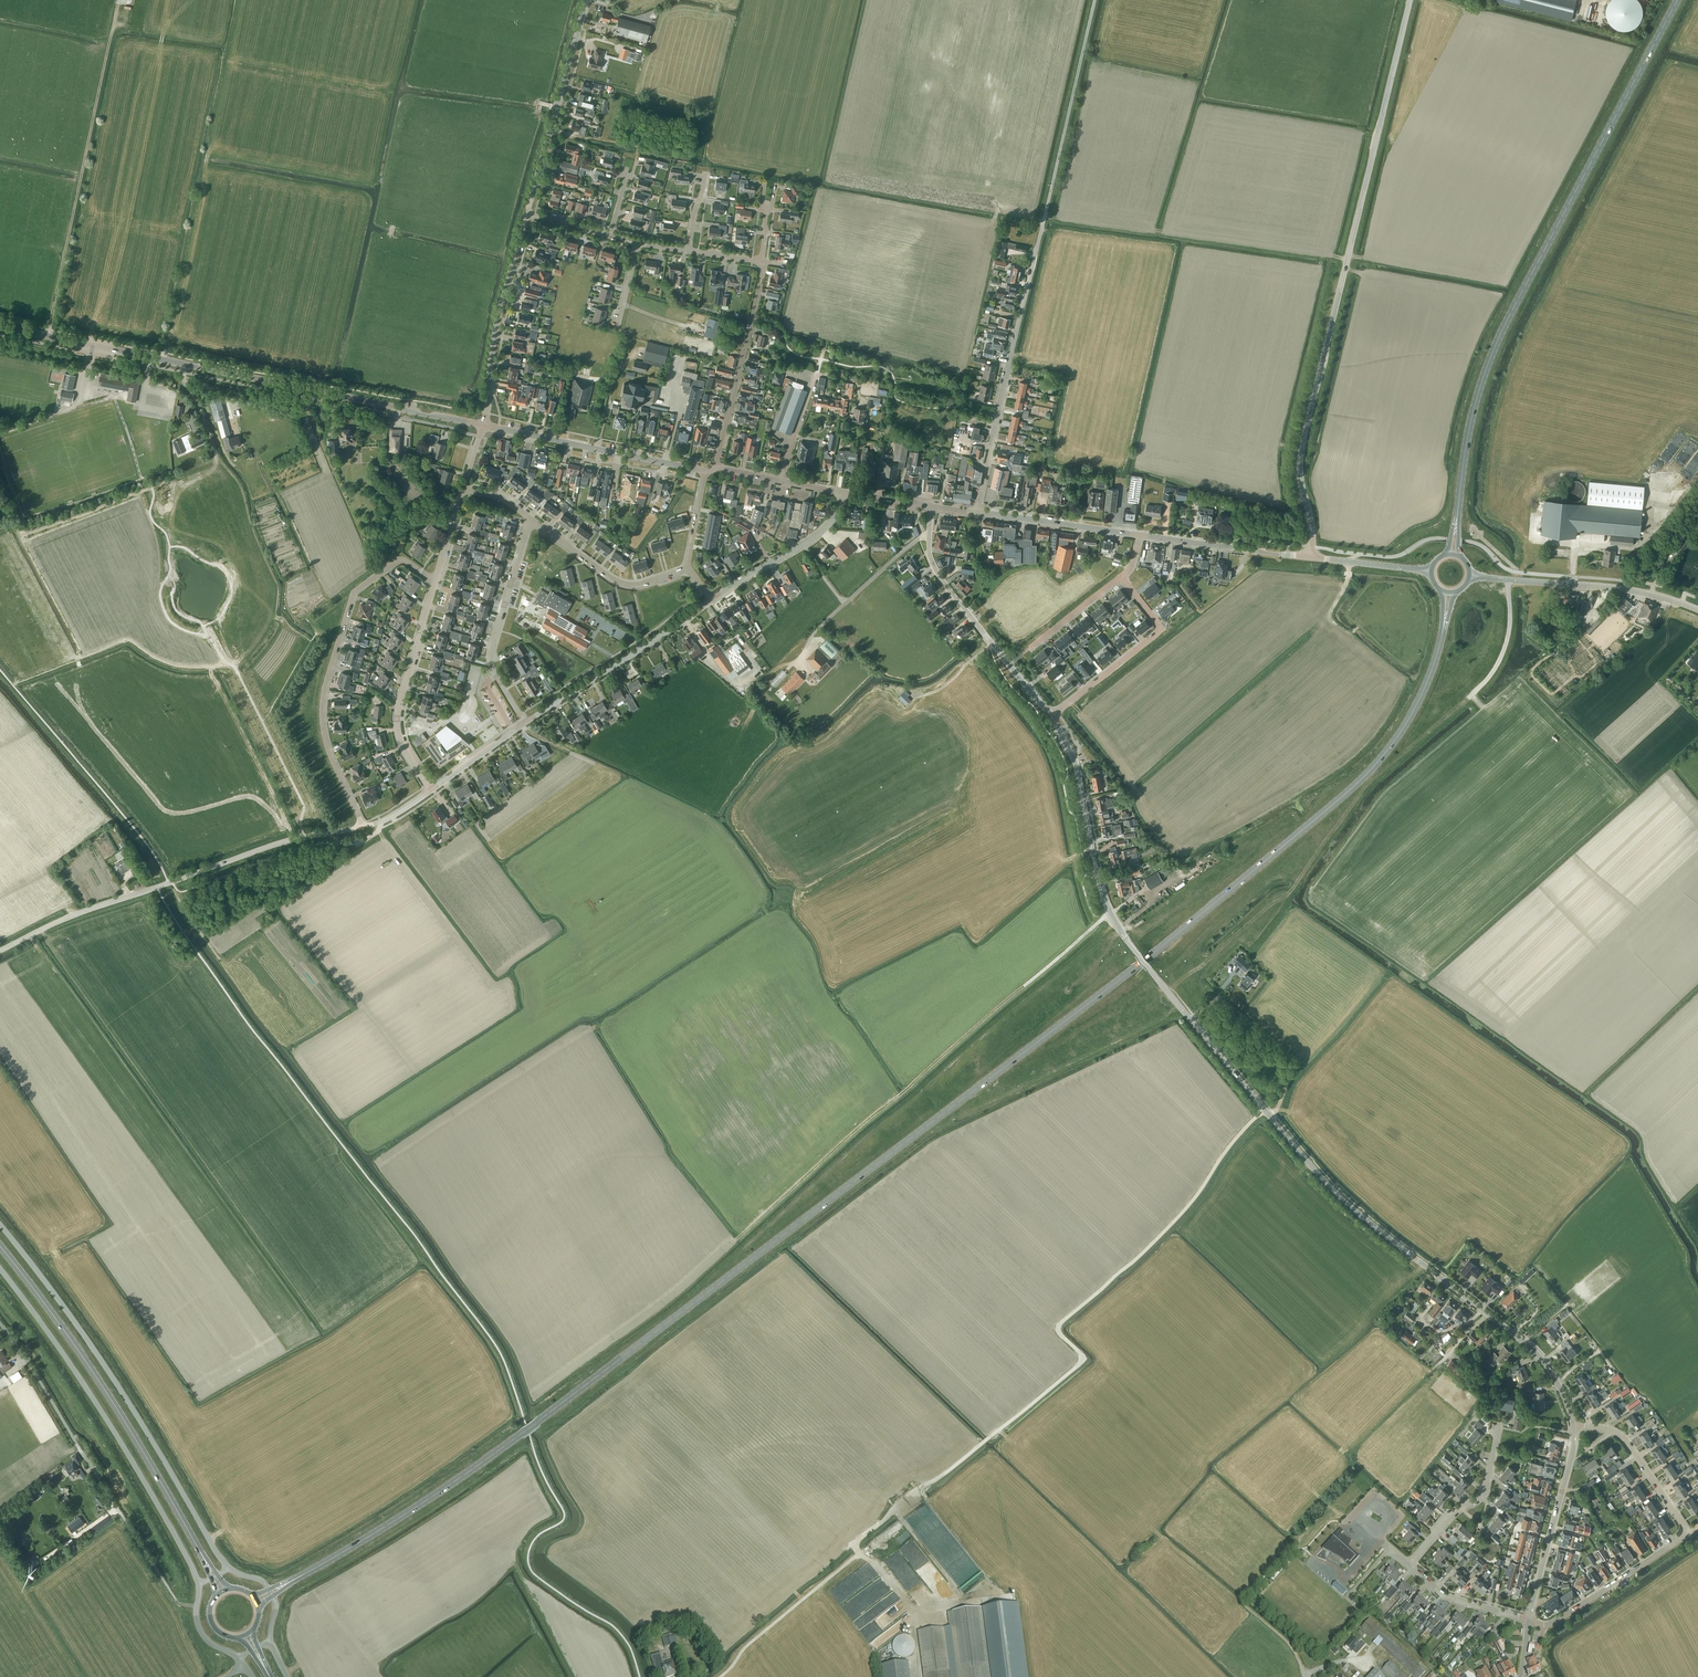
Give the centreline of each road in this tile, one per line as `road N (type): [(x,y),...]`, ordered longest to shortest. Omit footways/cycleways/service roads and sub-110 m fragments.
road 1 (primary): [(1441,641),(1419,699),(1380,759),(1164,945),(491,1455),(306,1573)]
road 2 (tertiary): [(1573,1424),(1539,1355),(1335,1192),(1124,937),(1102,893),(1077,768),(1054,714)]
road 3 (track): [(1264,1109),(1183,1212),(1061,1323),(1081,1363),(852,1544),(913,1607),(921,1676)]
road 4 (unclassified): [(1311,557),(1301,450),(1410,0)]
road 5 (primary): [(1677,0),(1495,347),(1473,413),(1459,497)]
road 6 (track): [(735,1240),(1110,914)]
road 7 (secondary): [(483,425),(0,326)]
road 8 (unclassified): [(0,1224),(98,1356),(229,1568)]
road 9 (unclassified): [(0,951),(76,914),(286,841),(362,823)]
road 10 (unclassified): [(0,1268),(96,1404),(199,1585)]
road 11 (residential): [(1529,1620),(1554,1621),(1688,1534),(1622,1437),(1573,1424)]
road 12 (primary): [(191,1536),(105,1389),(0,1246)]
road 13 (track): [(119,0),(49,336)]
road 14 (residential): [(362,823),(322,718),(353,595),(402,559),(435,581)]
road 15 (residential): [(977,512),(1049,198)]
road 16 (tertiary): [(1054,714),(940,577),(929,548),(931,505)]
road 17 (secondary): [(1697,609),(1616,588),(1470,575)]
road 18 (secondary): [(705,471),(483,425)]
road 19 (residential): [(711,599),(524,723)]
road 20 (residential): [(430,790),(403,748),(397,722),(435,581)]
road 21 (tertiary): [(528,214),(586,0)]
road 22 (residential): [(524,723),(490,657),(530,518)]
road 23 (tertiary): [(483,425),(497,323),(528,214)]
road 24 (residential): [(1054,714),(1163,629),(1121,576)]
road 25 (unclassified): [(1049,198),(1095,0)]
road 26 (tertiary): [(1529,1620),(1573,1424)]
road 27 (residential): [(717,468),(759,286)]
road 28 (track): [(720,1676),(860,1553)]
road 29 (residential): [(688,568),(619,583),(530,518)]
road 30 (residential): [(1409,1565),(1483,1492),(1499,1422)]
road 31 (track): [(893,1509),(968,1603),(913,1610)]
road 32 (residential): [(841,492),(837,513),(819,533),(711,599)]
road 33 (secondary): [(1311,557),(1140,535)]
road 34 (secondary): [(1140,535),(977,512)]
road 35 (residential): [(1529,1620),(1447,1596),(1409,1565)]
road 36 (secondary): [(1431,571),(1311,557)]

